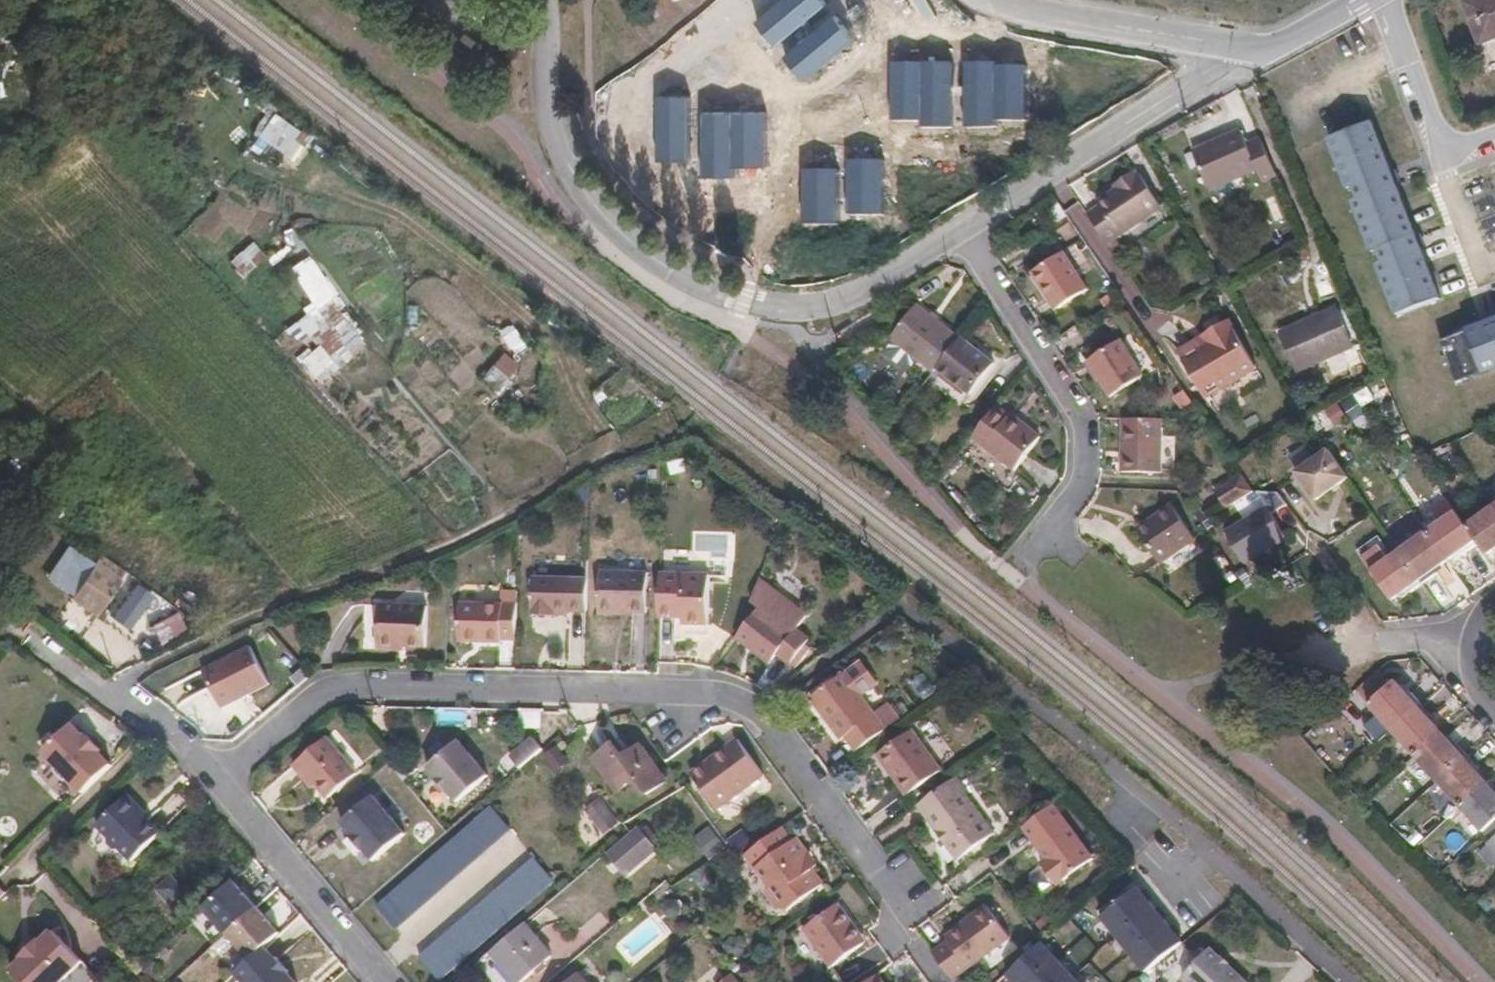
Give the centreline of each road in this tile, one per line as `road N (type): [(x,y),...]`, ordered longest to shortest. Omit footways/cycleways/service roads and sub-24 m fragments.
road 1 (residential): [(914,907),(769,716),(733,694),(352,683),(303,709),(223,781)]
road 2 (residential): [(539,0),(541,85),(584,195),(695,284),(799,310),(860,295),(961,231)]
road 3 (residential): [(1032,555),(1081,481),(1079,416),(961,231)]
road 4 (residential): [(961,231),(1236,54)]
road 5 (residential): [(223,781),(392,981)]
road 6 (residential): [(987,0),(1004,10),(1203,40),(1236,54)]
road 7 (residential): [(110,688),(223,781)]
road 8 (residential): [(1494,598),(1478,610),(1460,646),(1471,691),(1494,718)]
road 9 (residential): [(1494,133),(1458,147),(1440,135),(1413,63)]
road 10 (residential): [(1236,54),(1276,46),(1360,0)]

